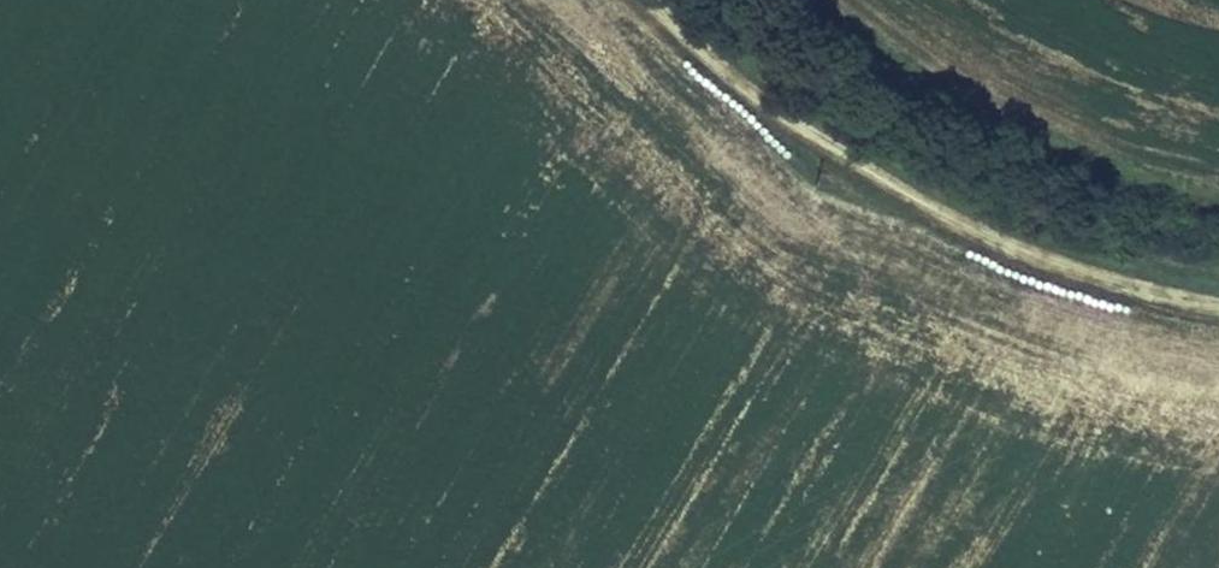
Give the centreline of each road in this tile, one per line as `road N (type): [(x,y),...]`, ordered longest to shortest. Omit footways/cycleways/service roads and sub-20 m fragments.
road 1 (track): [(647,0),(798,125),(969,227),(1068,267),(1218,303)]

